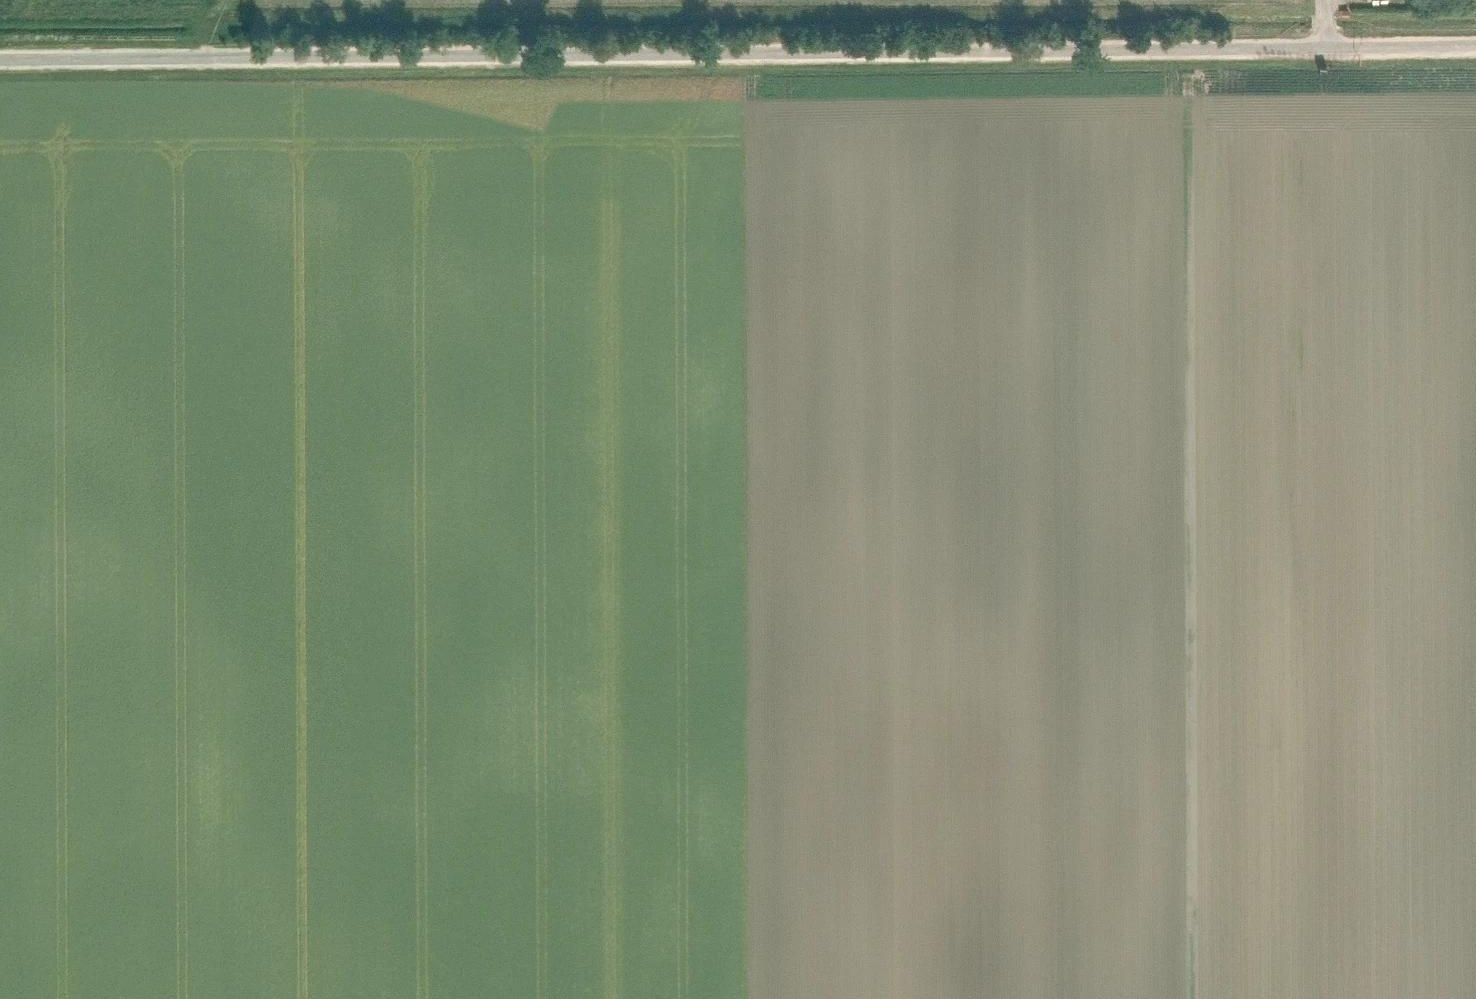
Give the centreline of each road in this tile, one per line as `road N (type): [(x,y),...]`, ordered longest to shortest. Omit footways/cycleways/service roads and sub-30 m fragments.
road 1 (unclassified): [(1475,48),(0,59)]

